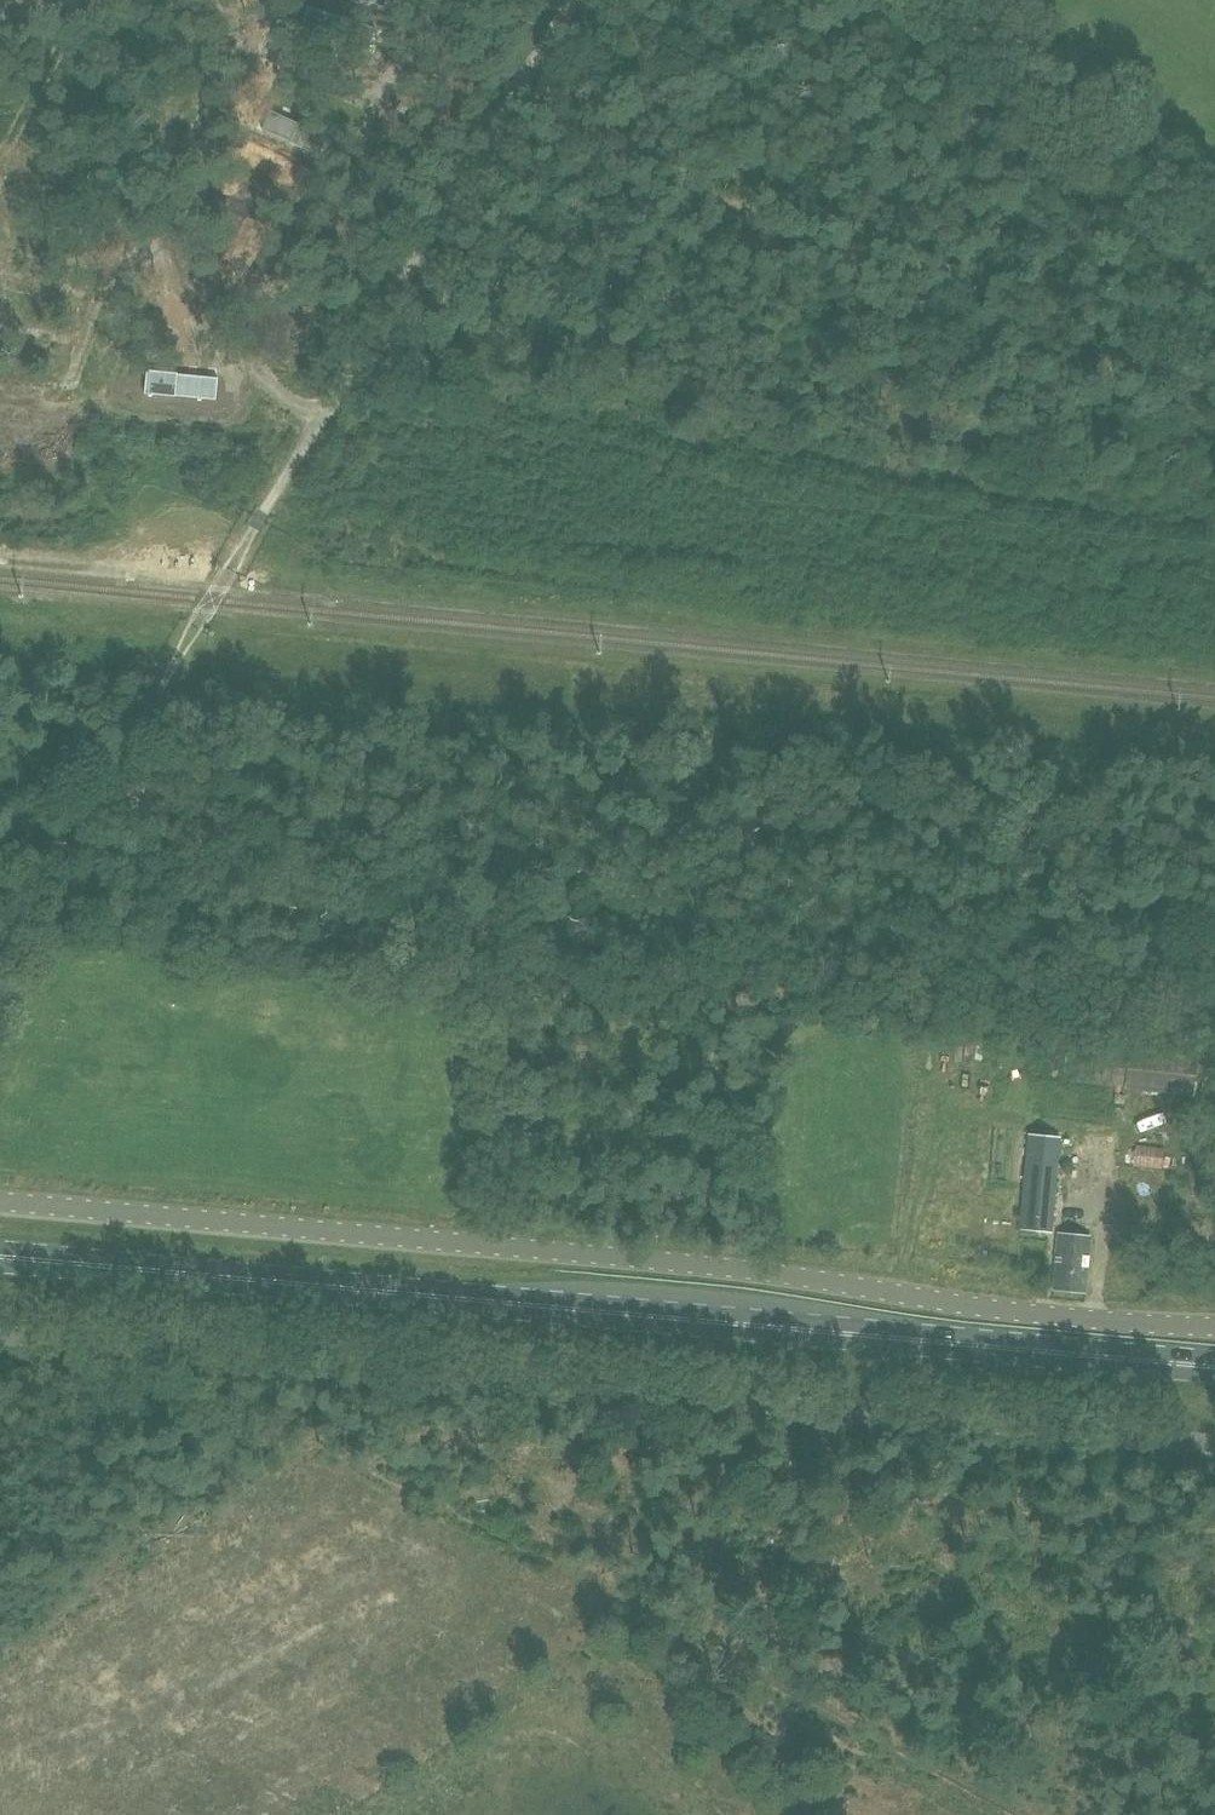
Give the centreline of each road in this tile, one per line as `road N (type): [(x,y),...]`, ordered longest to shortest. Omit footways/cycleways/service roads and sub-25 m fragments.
road 1 (unclassified): [(1214,1323),(0,1209)]
road 2 (primary): [(1214,1371),(0,1260)]
road 3 (unclassified): [(0,1334),(1214,1443)]
road 4 (track): [(258,521),(569,0)]
road 5 (track): [(1013,1814),(639,1612)]
road 6 (track): [(0,951),(178,657)]

